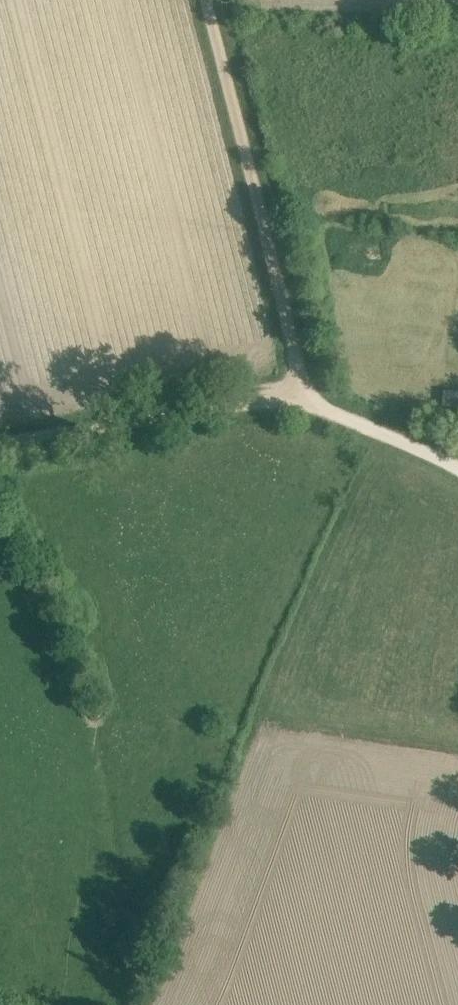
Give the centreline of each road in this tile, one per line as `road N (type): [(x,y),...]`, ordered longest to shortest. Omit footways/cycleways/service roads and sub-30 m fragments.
road 1 (track): [(0,449),(307,408),(394,435),(457,469)]
road 2 (track): [(307,408),(203,0)]

